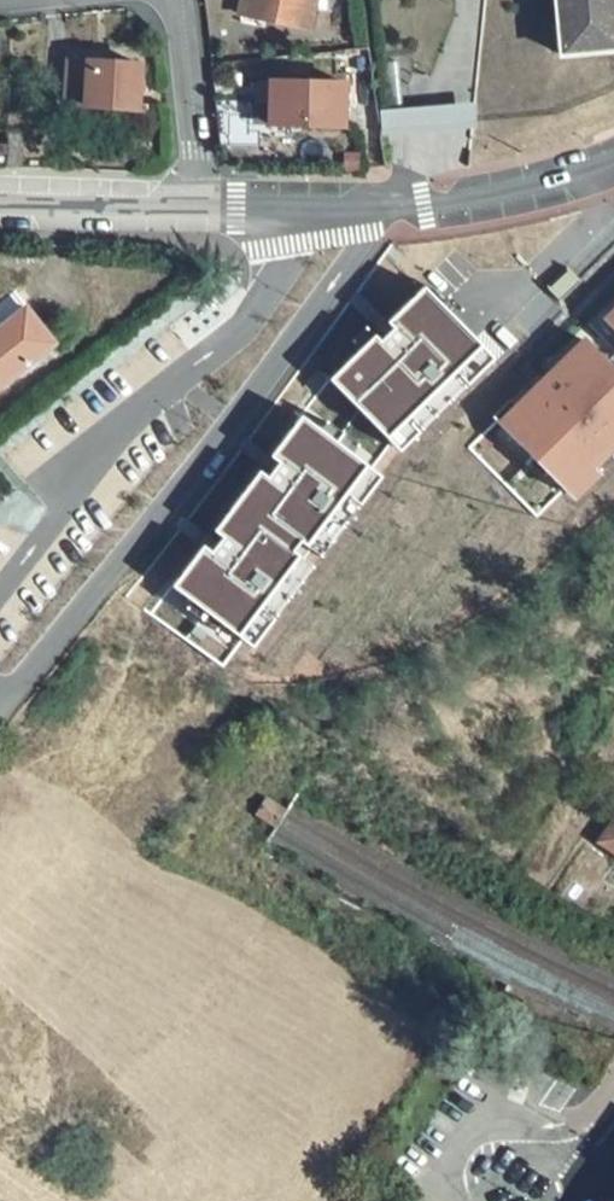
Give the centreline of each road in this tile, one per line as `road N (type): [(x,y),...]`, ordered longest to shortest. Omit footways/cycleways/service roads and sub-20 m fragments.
road 1 (residential): [(613,164),(423,208),(207,221)]
road 2 (residential): [(173,0),(195,11),(207,221)]
road 3 (residential): [(207,221),(0,210)]
road 4 (residential): [(549,1126),(479,1129),(445,1167),(443,1200)]

